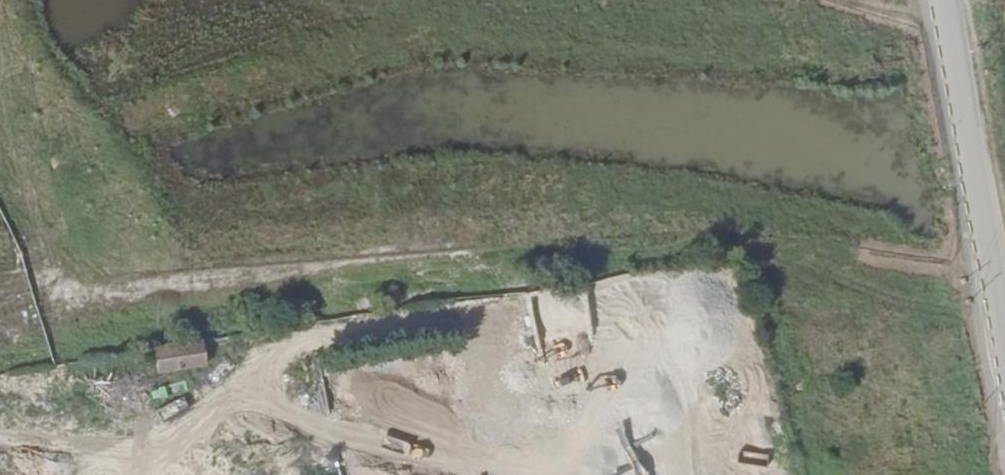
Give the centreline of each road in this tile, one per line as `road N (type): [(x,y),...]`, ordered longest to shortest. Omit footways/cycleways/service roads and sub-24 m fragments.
road 1 (tertiary): [(949,0),(1004,313)]

